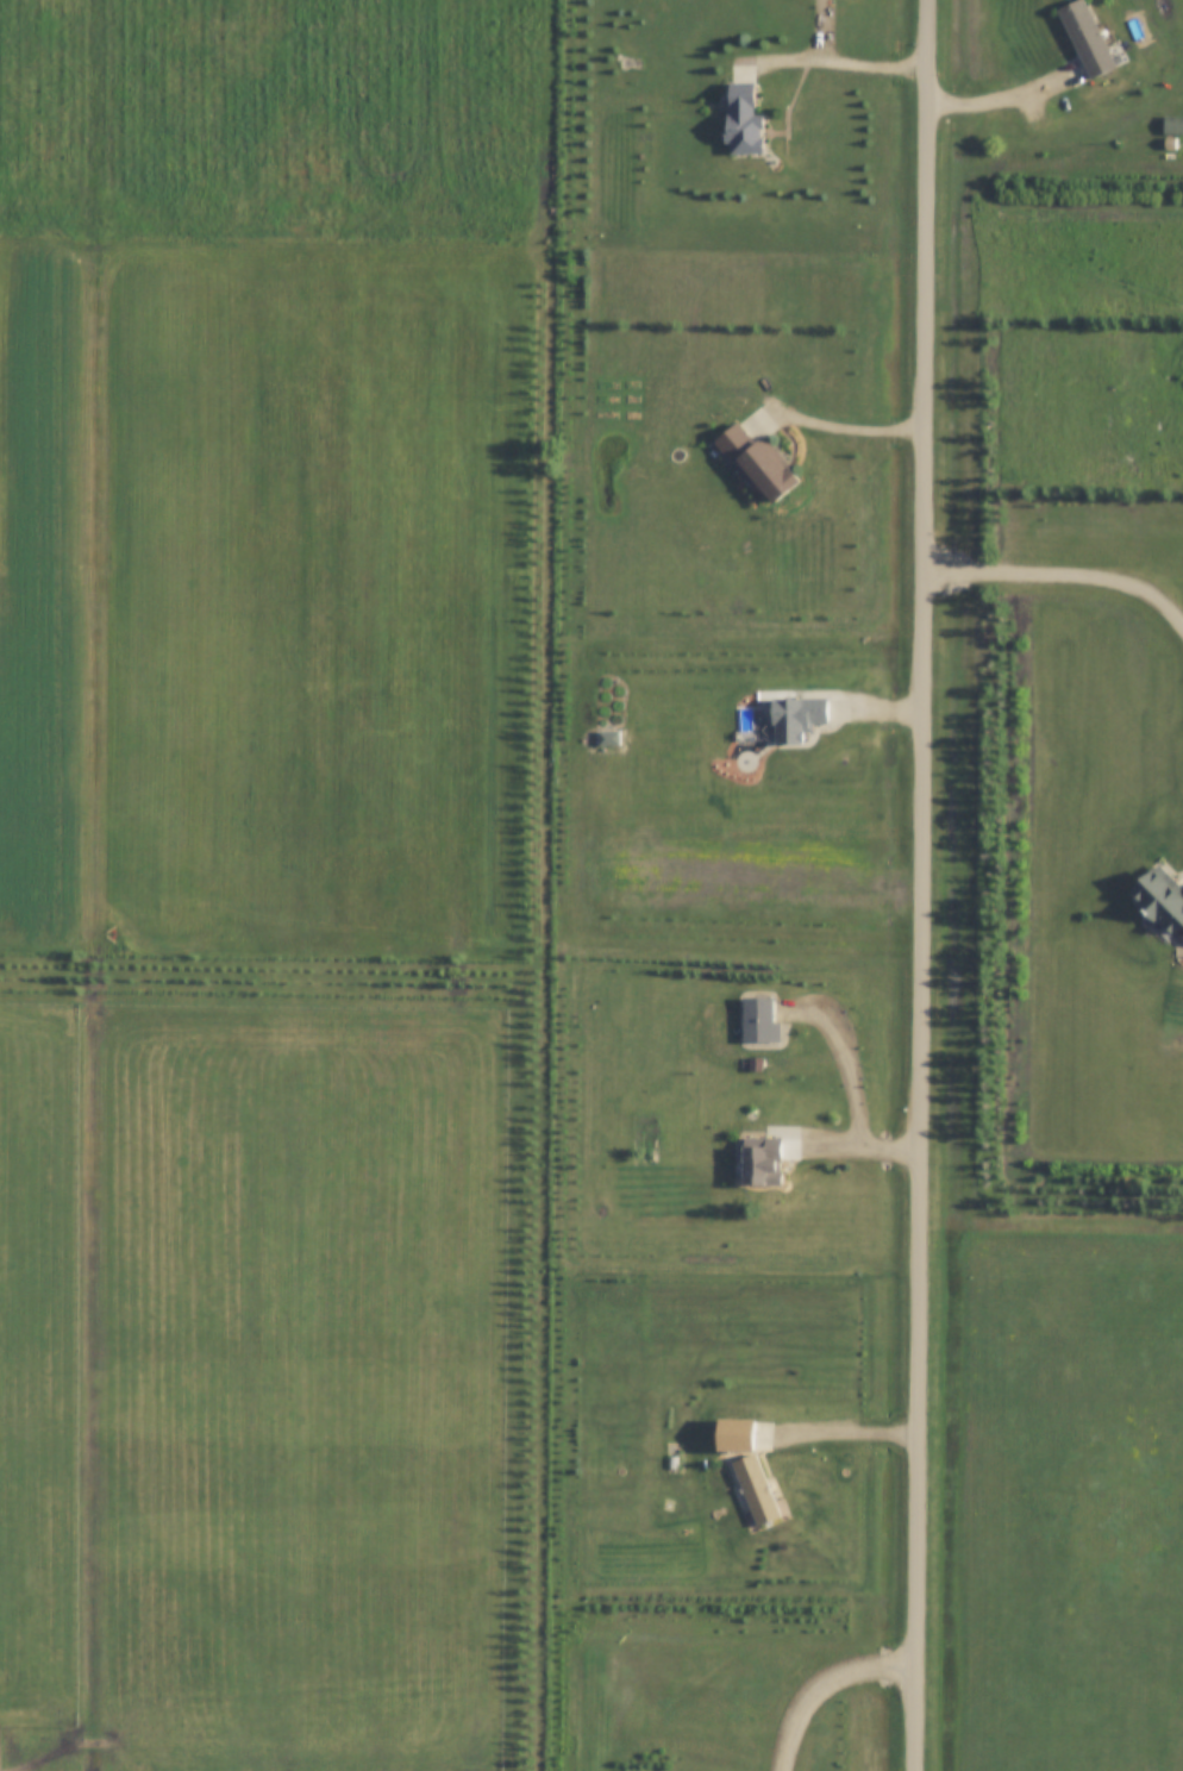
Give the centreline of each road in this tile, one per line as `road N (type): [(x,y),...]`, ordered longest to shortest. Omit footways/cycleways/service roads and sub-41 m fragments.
road 1 (residential): [(920,1770),(931,0)]

